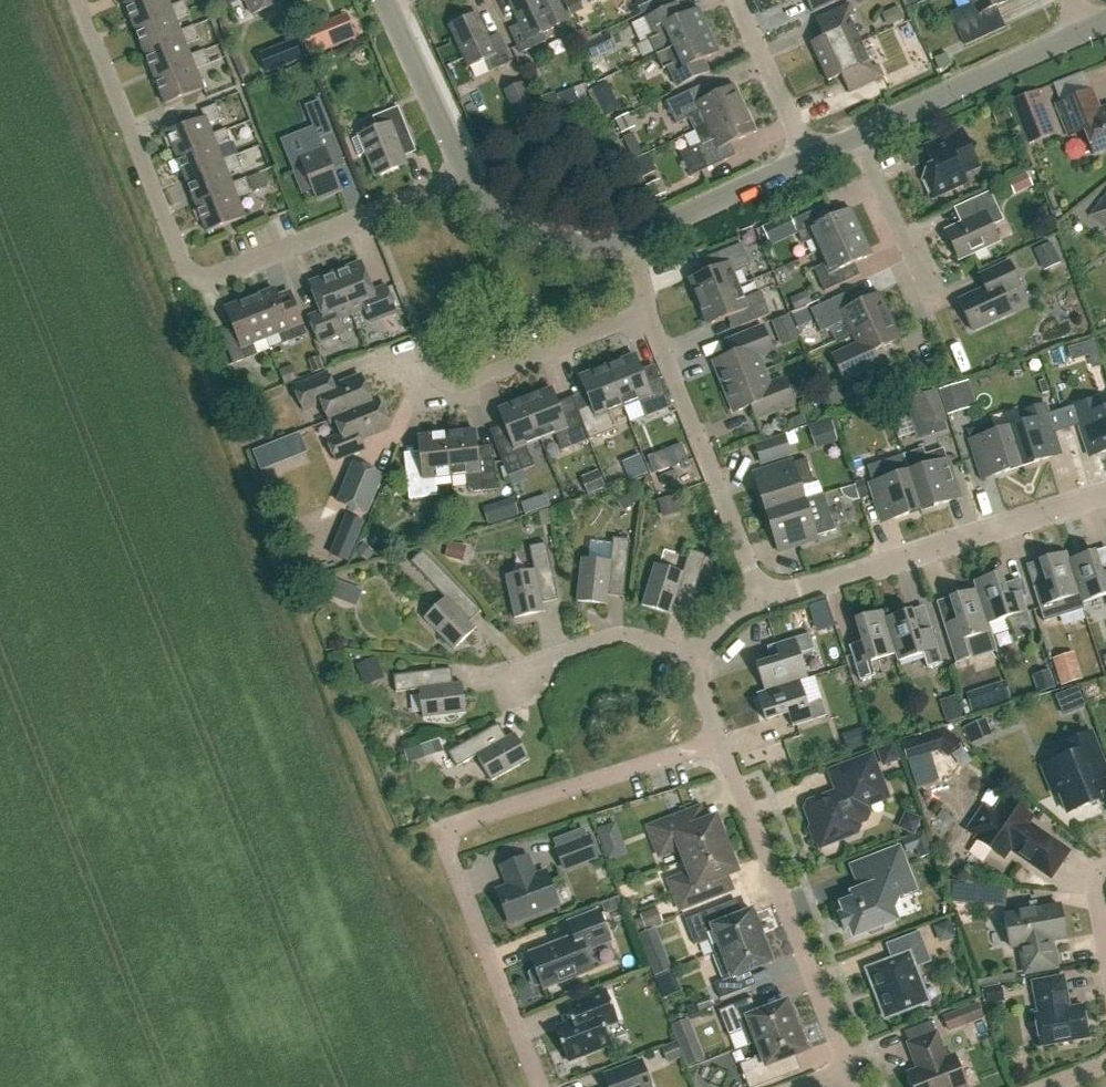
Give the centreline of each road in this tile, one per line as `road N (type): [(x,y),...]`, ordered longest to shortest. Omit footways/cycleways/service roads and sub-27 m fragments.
road 1 (residential): [(469,177),(221,275),(199,277),(180,258),(78,0)]
road 2 (residential): [(541,1086),(450,851),(452,834),(474,819),(720,742)]
road 3 (residential): [(759,598),(1105,492)]
road 4 (residential): [(844,1068),(720,742)]
road 5 (residential): [(759,598),(649,311)]
road 6 (residential): [(649,311),(413,402),(393,359)]
road 7 (residential): [(856,138),(1085,33)]
road 8 (residential): [(387,0),(469,177)]
road 9 (residential): [(635,239),(810,160)]
road 10 (residential): [(469,177),(513,217),(561,242),(635,239)]
road 11 (residential): [(525,679),(552,658),(622,632),(693,654)]
road 12 (residential): [(932,297),(856,138)]
road 13 (residential): [(810,160),(739,0)]

